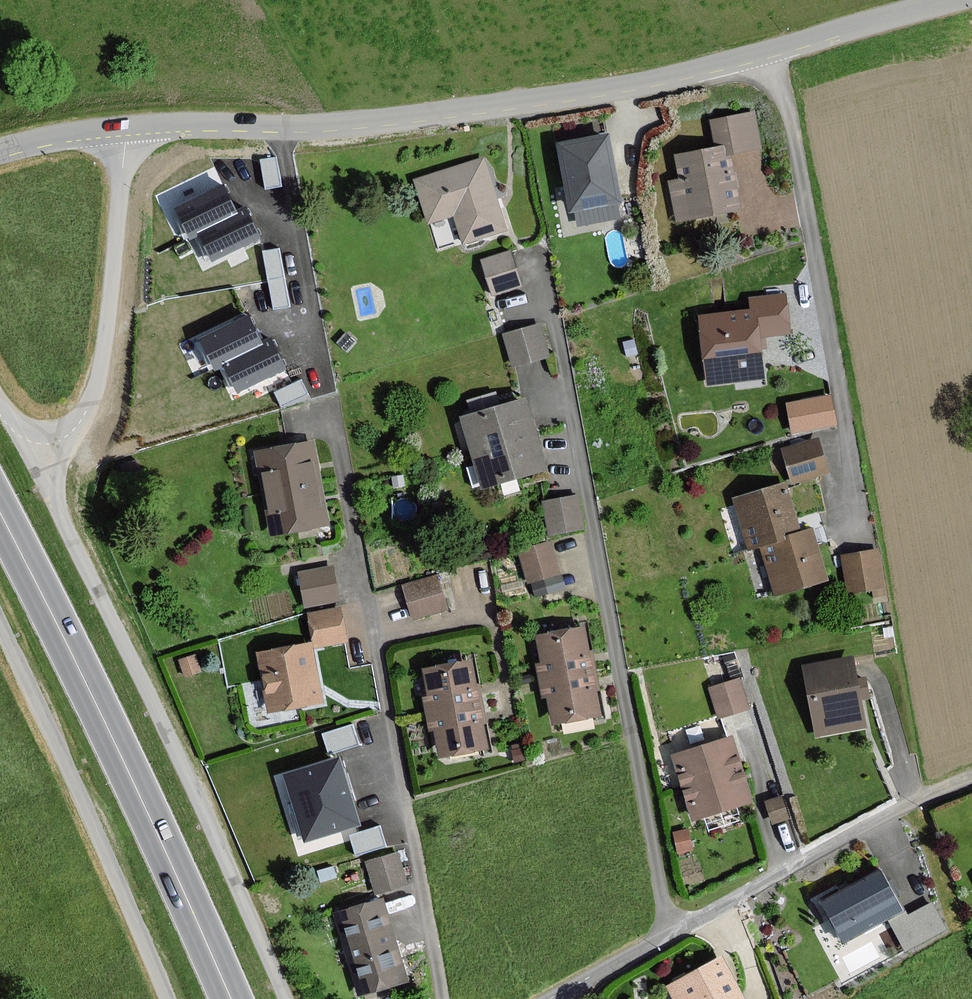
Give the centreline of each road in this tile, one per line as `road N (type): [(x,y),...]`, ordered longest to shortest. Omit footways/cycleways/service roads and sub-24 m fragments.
road 1 (residential): [(287,998),(36,457)]
road 2 (primary): [(235,998),(0,511)]
road 3 (residential): [(280,127),(540,99),(768,52)]
road 4 (residential): [(557,998),(884,815),(971,779)]
road 5 (residential): [(858,482),(797,142),(768,52)]
road 6 (track): [(0,624),(82,793),(166,998)]
road 7 (residential): [(280,127),(322,364)]
road 8 (residential): [(768,52),(963,0)]
road 9 (residential): [(126,127),(280,127)]
road 10 (residential): [(126,127),(0,151)]

